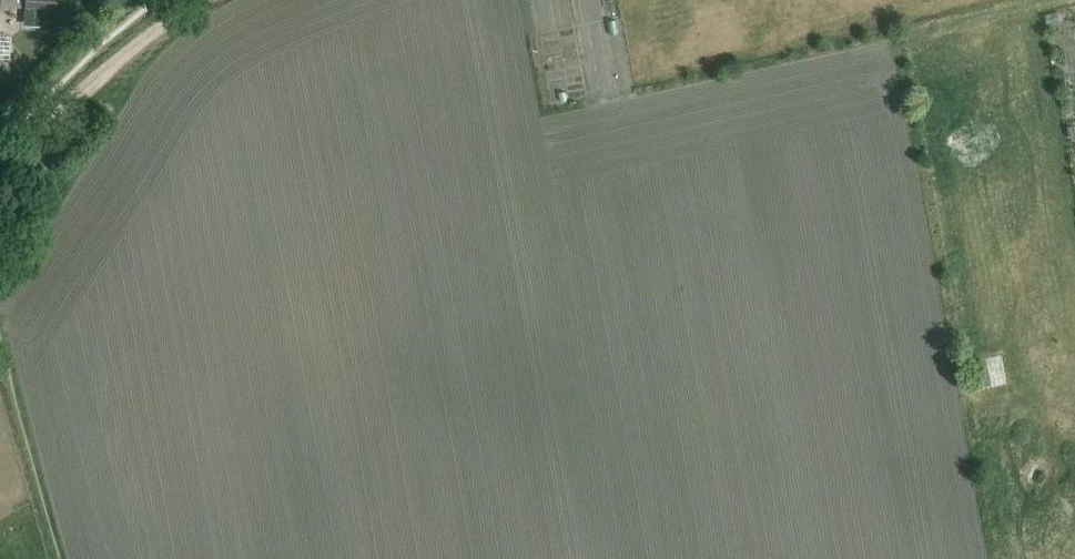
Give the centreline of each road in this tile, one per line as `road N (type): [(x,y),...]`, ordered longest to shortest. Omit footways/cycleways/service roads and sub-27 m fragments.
road 1 (track): [(0,175),(205,0)]

